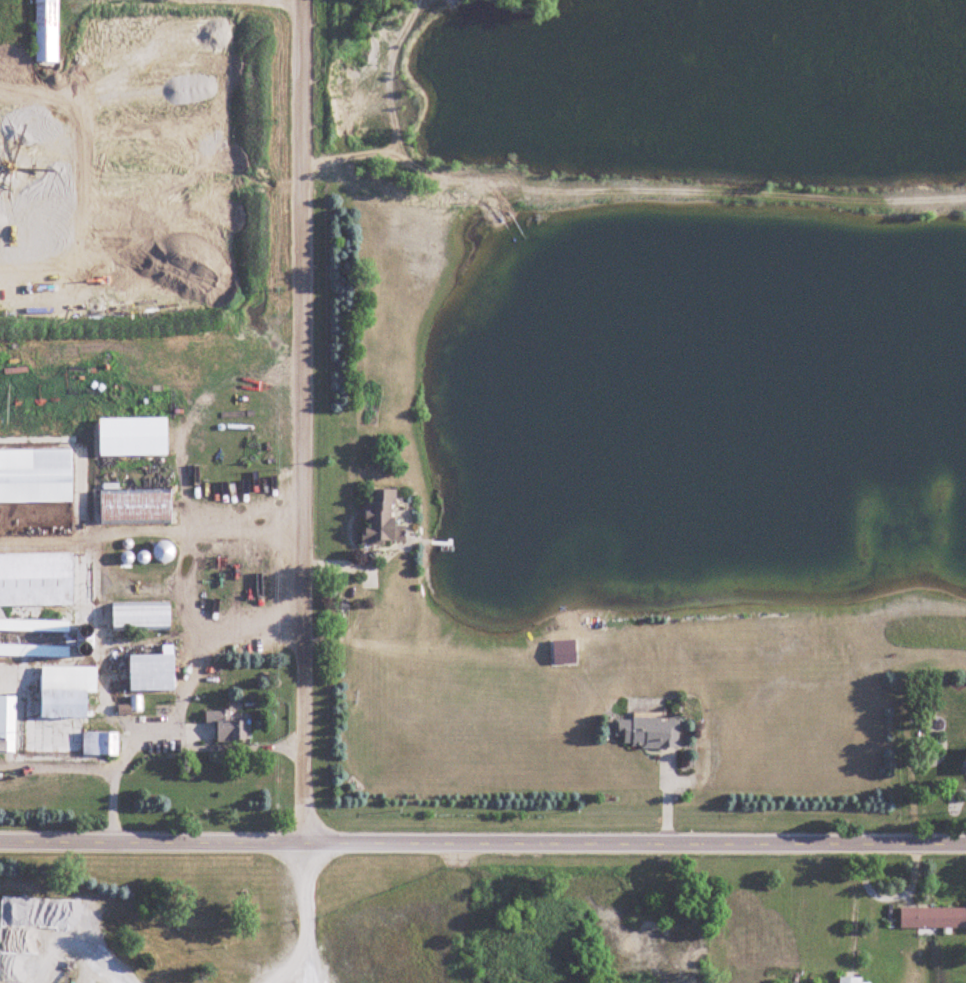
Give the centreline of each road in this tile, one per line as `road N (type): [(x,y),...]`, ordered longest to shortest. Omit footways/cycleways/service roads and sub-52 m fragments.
road 1 (tertiary): [(965,843),(0,838)]
road 2 (residential): [(303,840),(303,0)]

